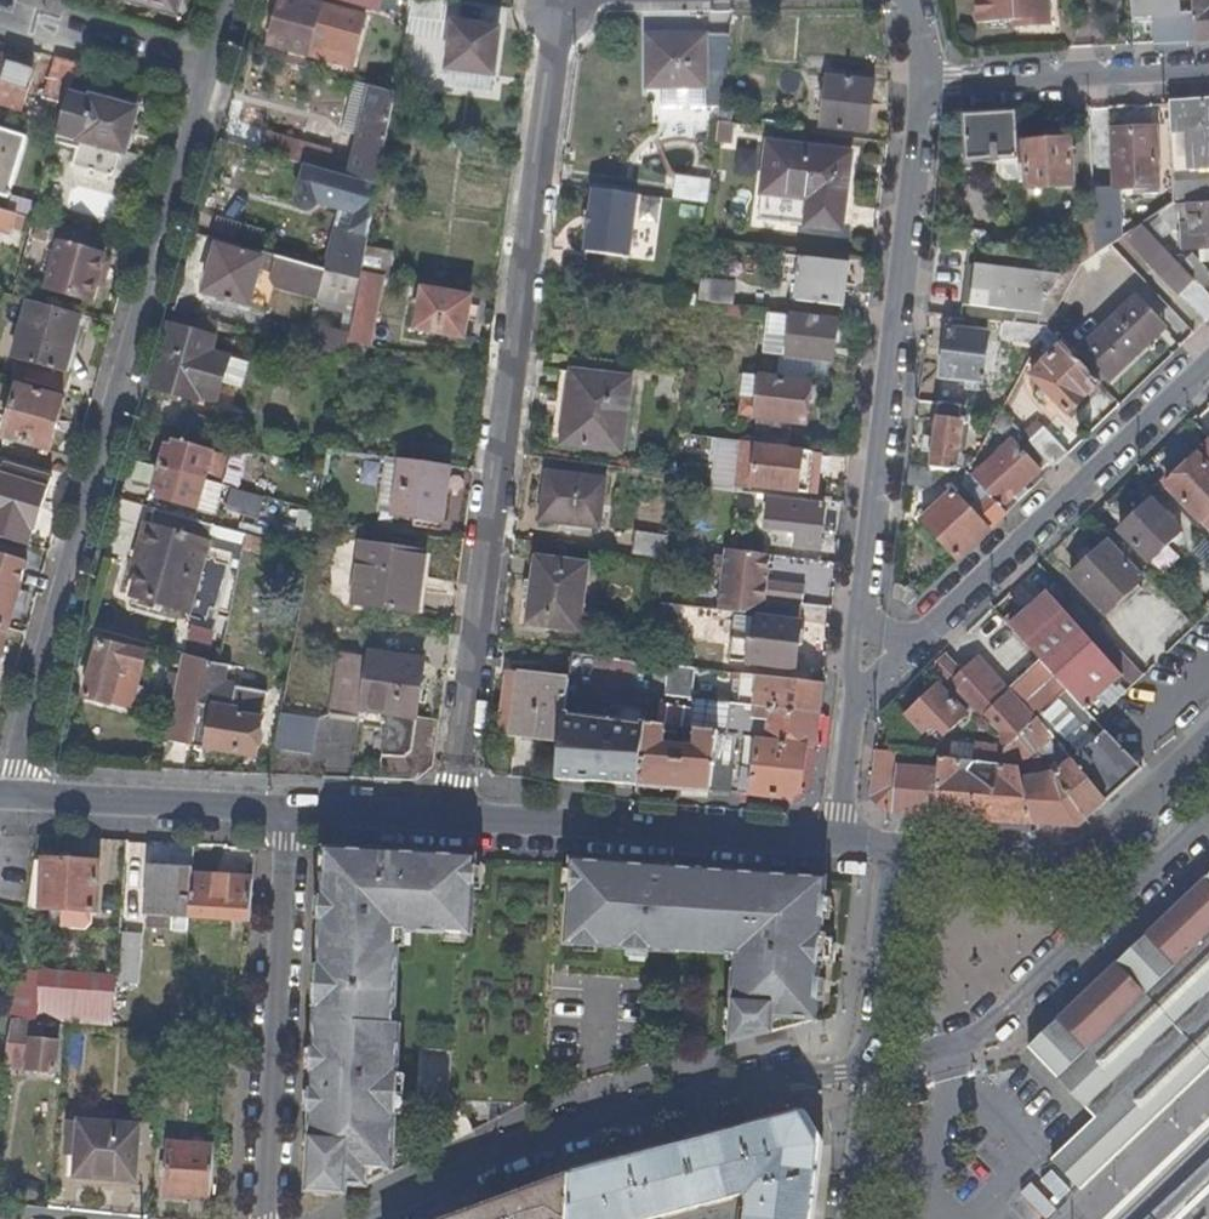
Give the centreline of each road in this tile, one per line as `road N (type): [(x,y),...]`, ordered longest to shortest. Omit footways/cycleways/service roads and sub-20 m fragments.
road 1 (residential): [(451,822),(549,26),(577,0)]
road 2 (residential): [(198,82),(12,800)]
road 3 (residential): [(923,88),(854,699)]
road 4 (residential): [(863,1069),(530,1148),(365,1218)]
road 5 (residential): [(854,699),(1208,358)]
road 6 (residential): [(292,814),(265,1218)]
road 7 (residential): [(839,852),(451,822)]
road 8 (residential): [(863,1069),(945,1049),(1124,903)]
road 9 (residential): [(1208,76),(923,88)]
road 10 (residential): [(292,814),(12,800)]
road 11 (residential): [(863,1069),(891,860)]
road 12 (residential): [(198,82),(0,21)]
road 13 (residential): [(891,860),(1084,865)]
road 14 (residential): [(1208,741),(1084,865)]
road 15 (residential): [(451,822),(292,814)]
road 16 (residential): [(839,852),(854,699)]
road 17 (residential): [(848,1218),(863,1069)]

